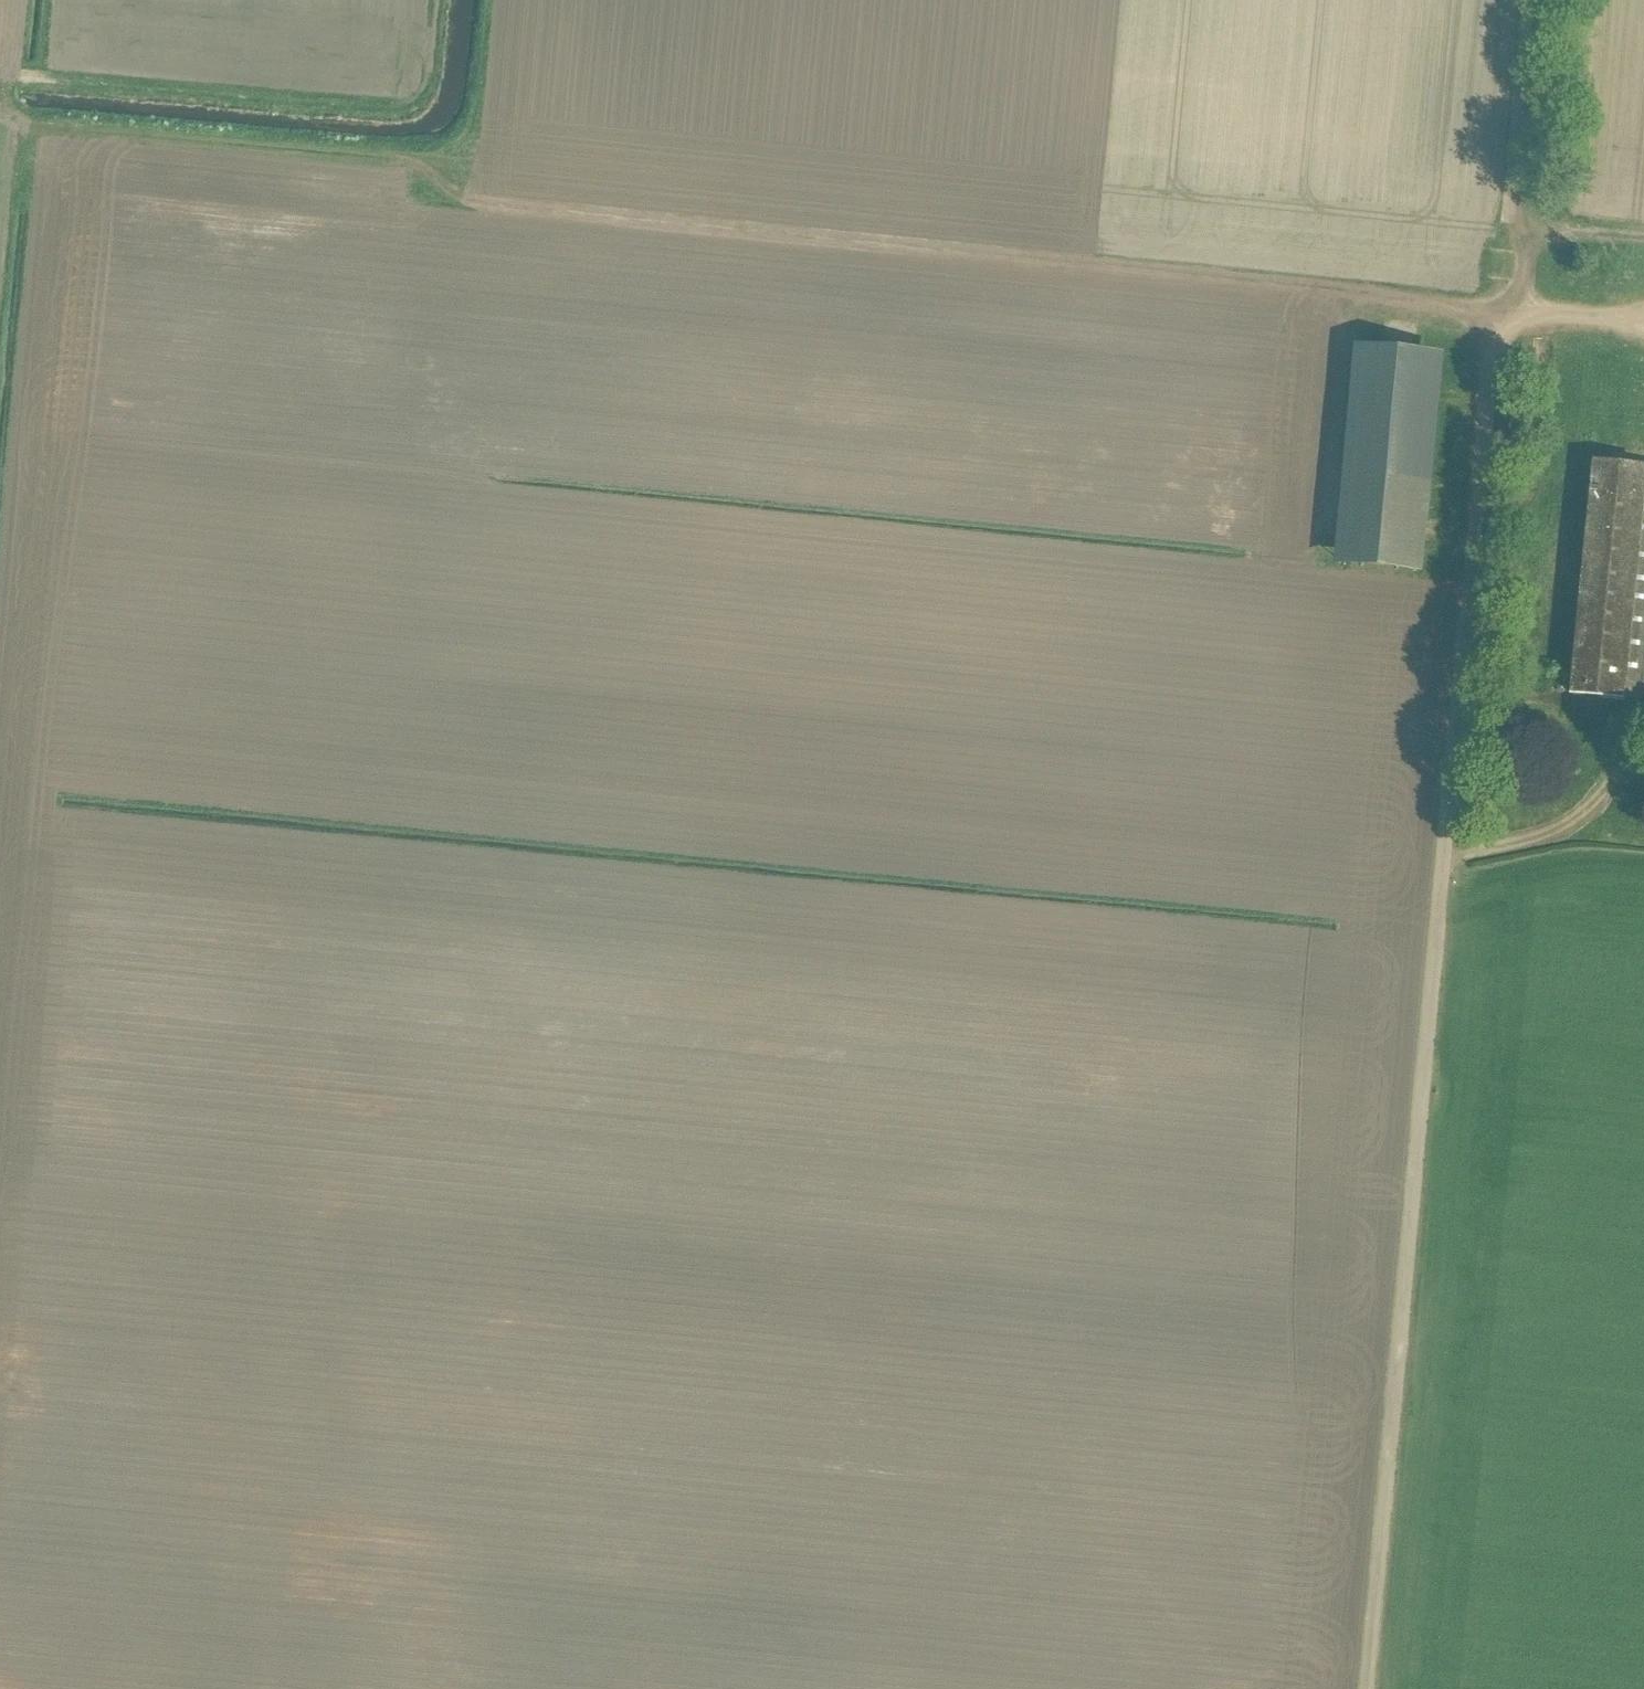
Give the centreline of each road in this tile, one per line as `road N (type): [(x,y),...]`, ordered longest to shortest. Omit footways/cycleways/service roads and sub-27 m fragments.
road 1 (track): [(1369,1688),(1509,215)]
road 2 (unclassified): [(1509,215),(1533,0)]
road 3 (track): [(1643,316),(1500,309)]

